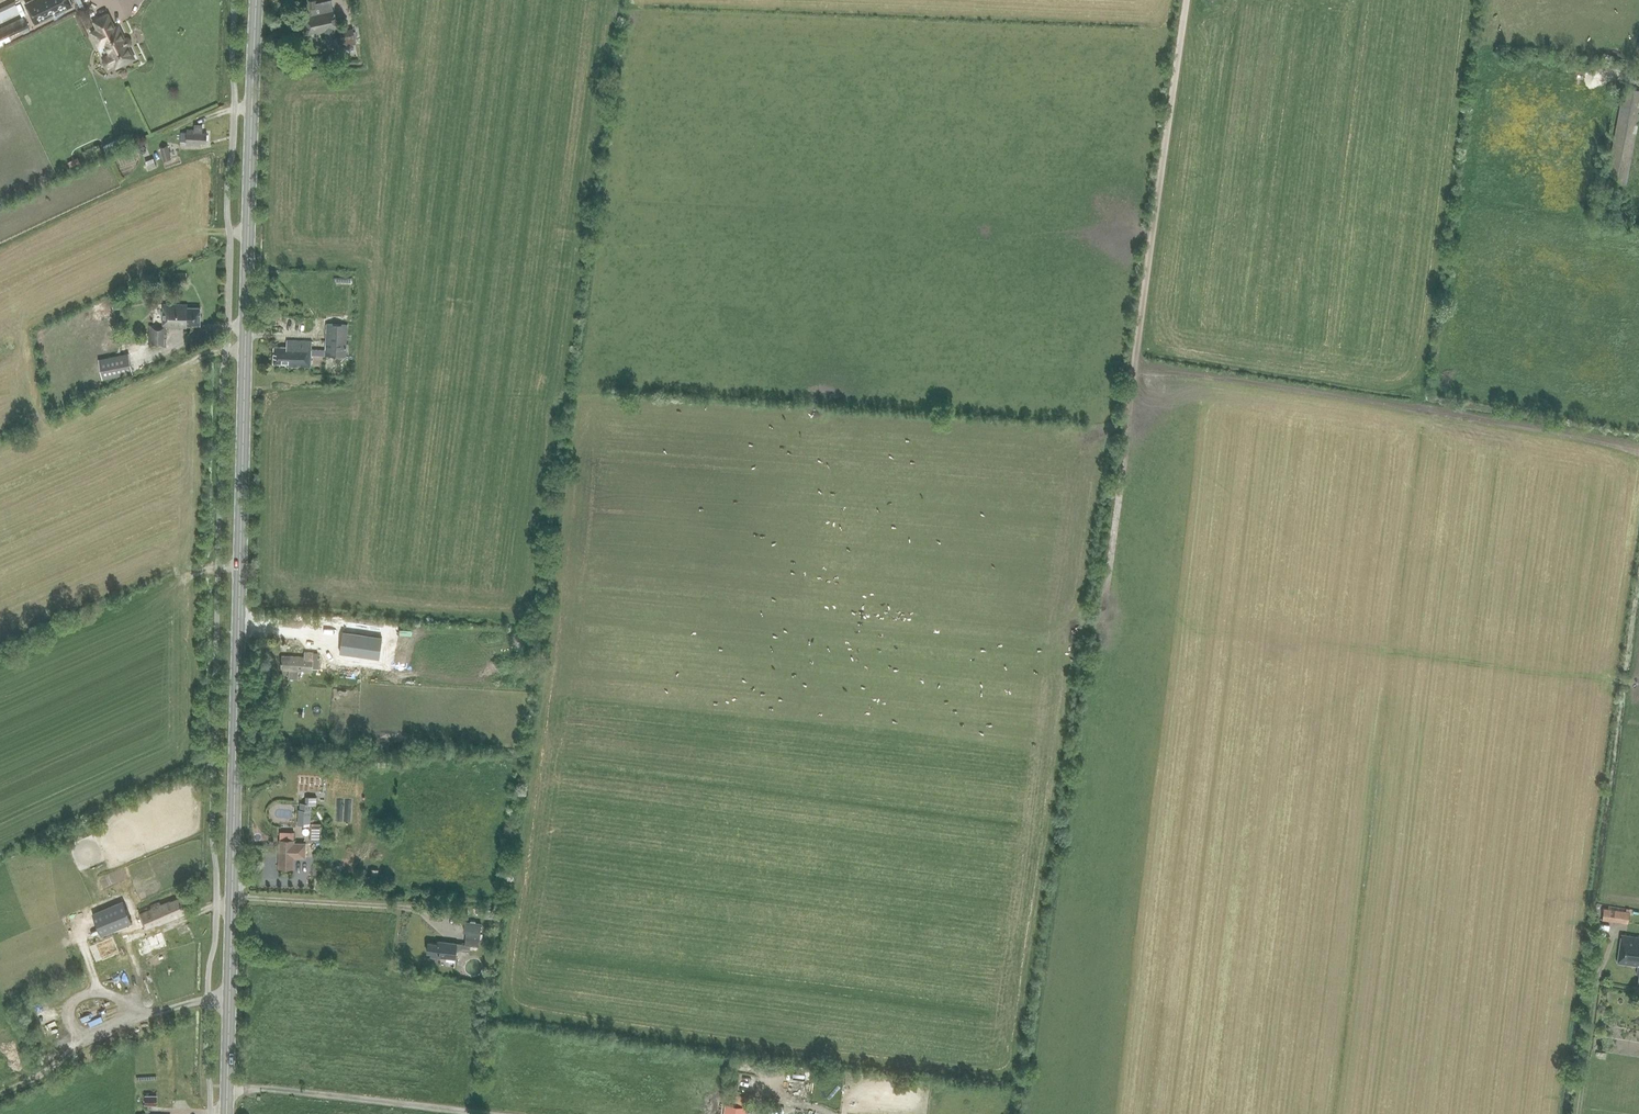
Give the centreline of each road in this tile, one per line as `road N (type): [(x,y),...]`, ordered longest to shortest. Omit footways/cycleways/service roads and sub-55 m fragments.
road 1 (primary): [(226,1113),(258,0)]
road 2 (track): [(470,1113),(227,1087)]
road 3 (track): [(233,896),(410,907),(450,927)]

